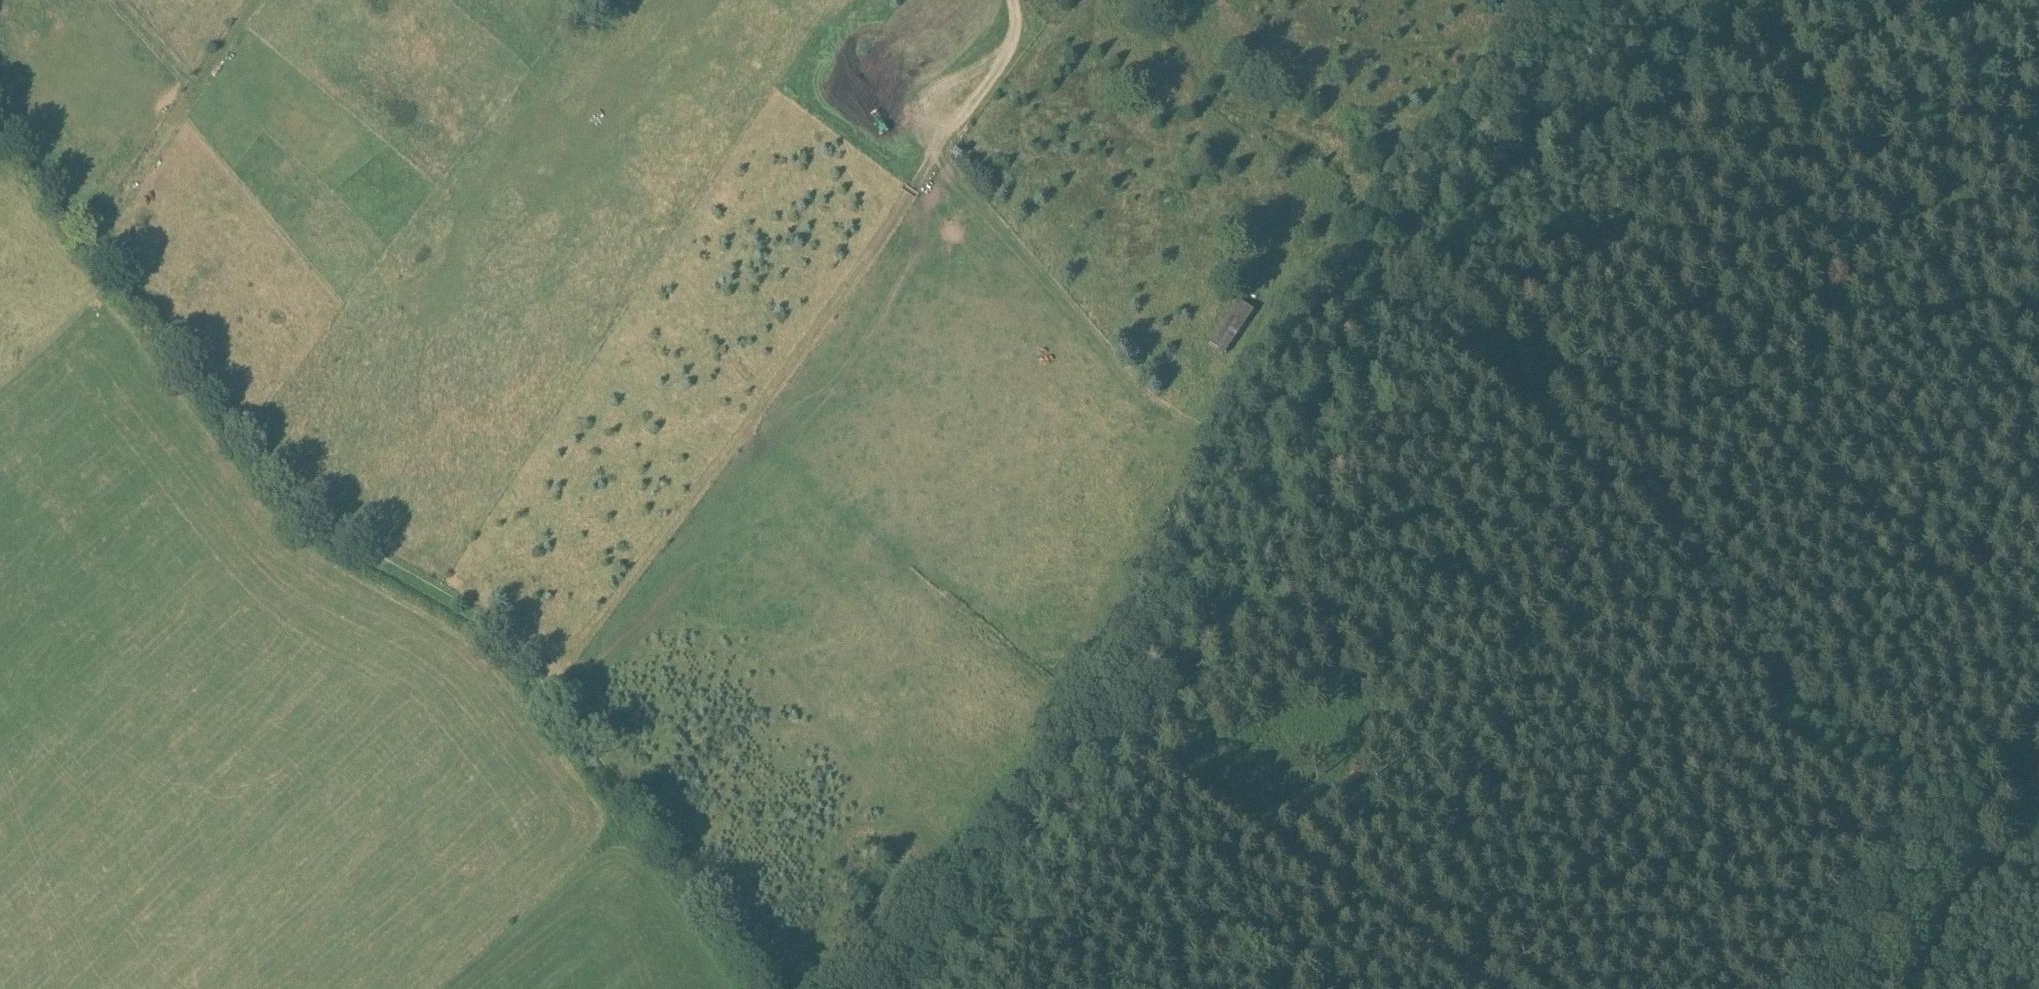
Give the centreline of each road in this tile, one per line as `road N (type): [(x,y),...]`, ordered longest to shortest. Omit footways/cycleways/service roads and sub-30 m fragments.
road 1 (track): [(91,236),(256,0)]
road 2 (track): [(1890,988),(2038,749)]
road 3 (track): [(1008,0),(1016,35),(960,119)]

